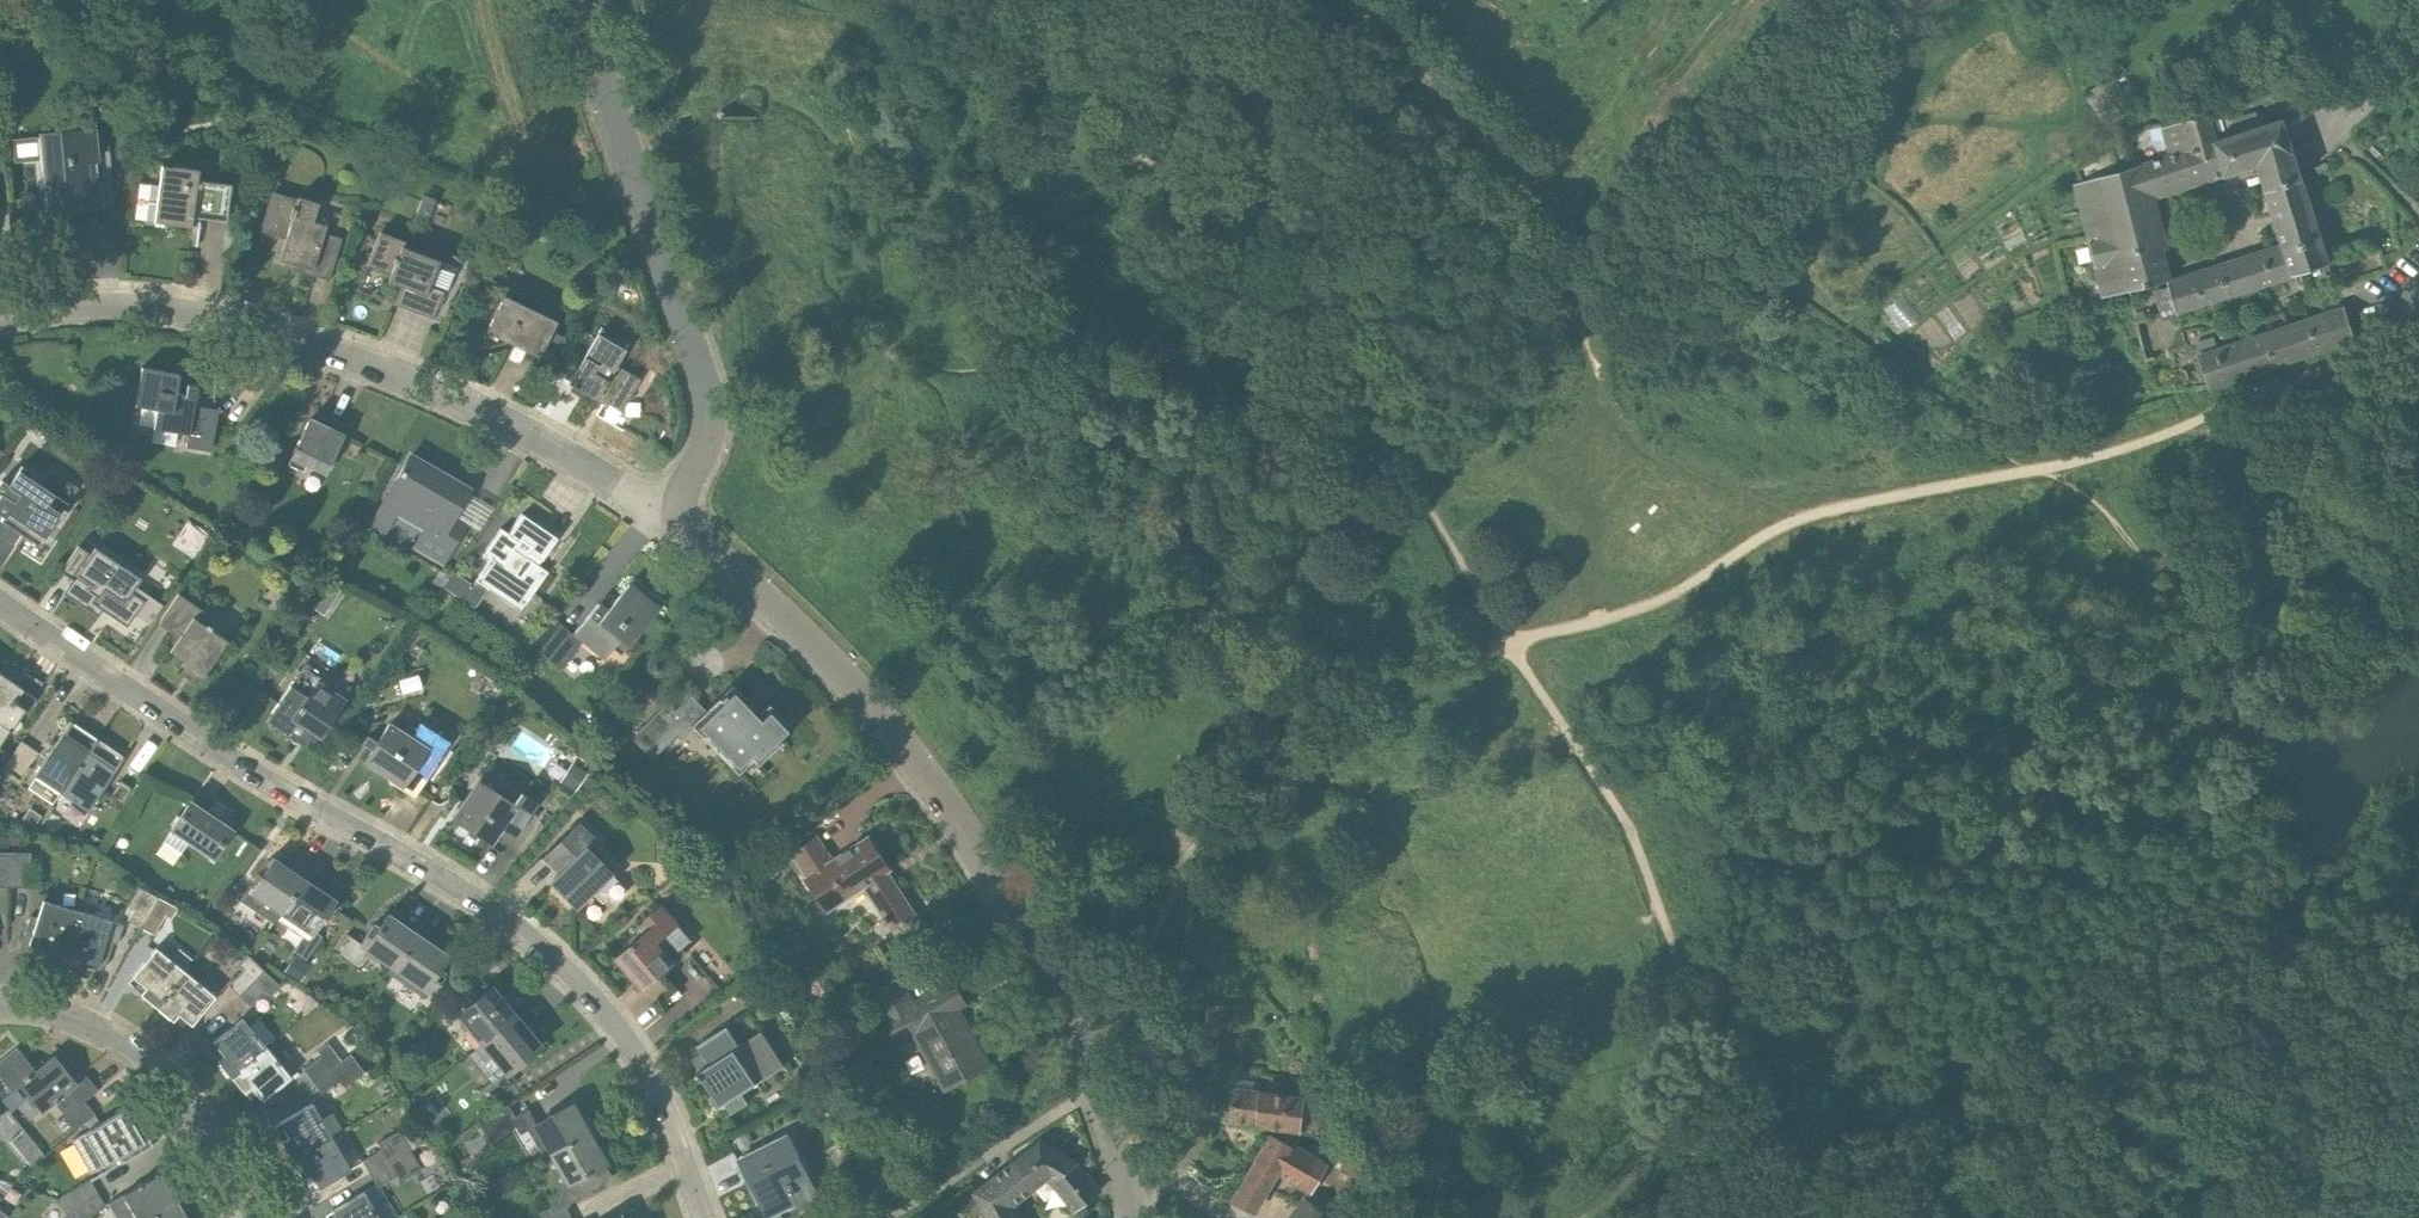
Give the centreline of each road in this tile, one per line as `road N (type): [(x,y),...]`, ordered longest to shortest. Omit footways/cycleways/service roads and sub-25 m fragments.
road 1 (residential): [(710,1217),(645,1064),(598,1000),(545,948),(410,852),(0,602)]
road 2 (track): [(1504,646),(1665,595),(1795,514),(2110,450),(2339,367),(2358,346),(2364,317)]
road 3 (residential): [(1120,1154),(1060,1019),(951,828),(842,673),(683,528)]
road 4 (residential): [(683,528),(493,413),(299,334),(166,306),(67,305),(0,318)]
road 5 (track): [(1594,1217),(1683,1109),(1703,1051),(1703,1009),(1619,805),(1504,646)]
road 6 (track): [(1091,1083),(1196,852),(1317,752),(1504,646)]
road 7 (residential): [(683,528),(683,501),(702,462),(708,417),(570,0)]
road 8 (residential): [(0,1005),(91,1018),(156,1059),(184,1086),(260,1217)]
road 9 (residential): [(1227,1217),(1120,1154)]
road 10 (unclassified): [(2338,136),(2418,47)]

